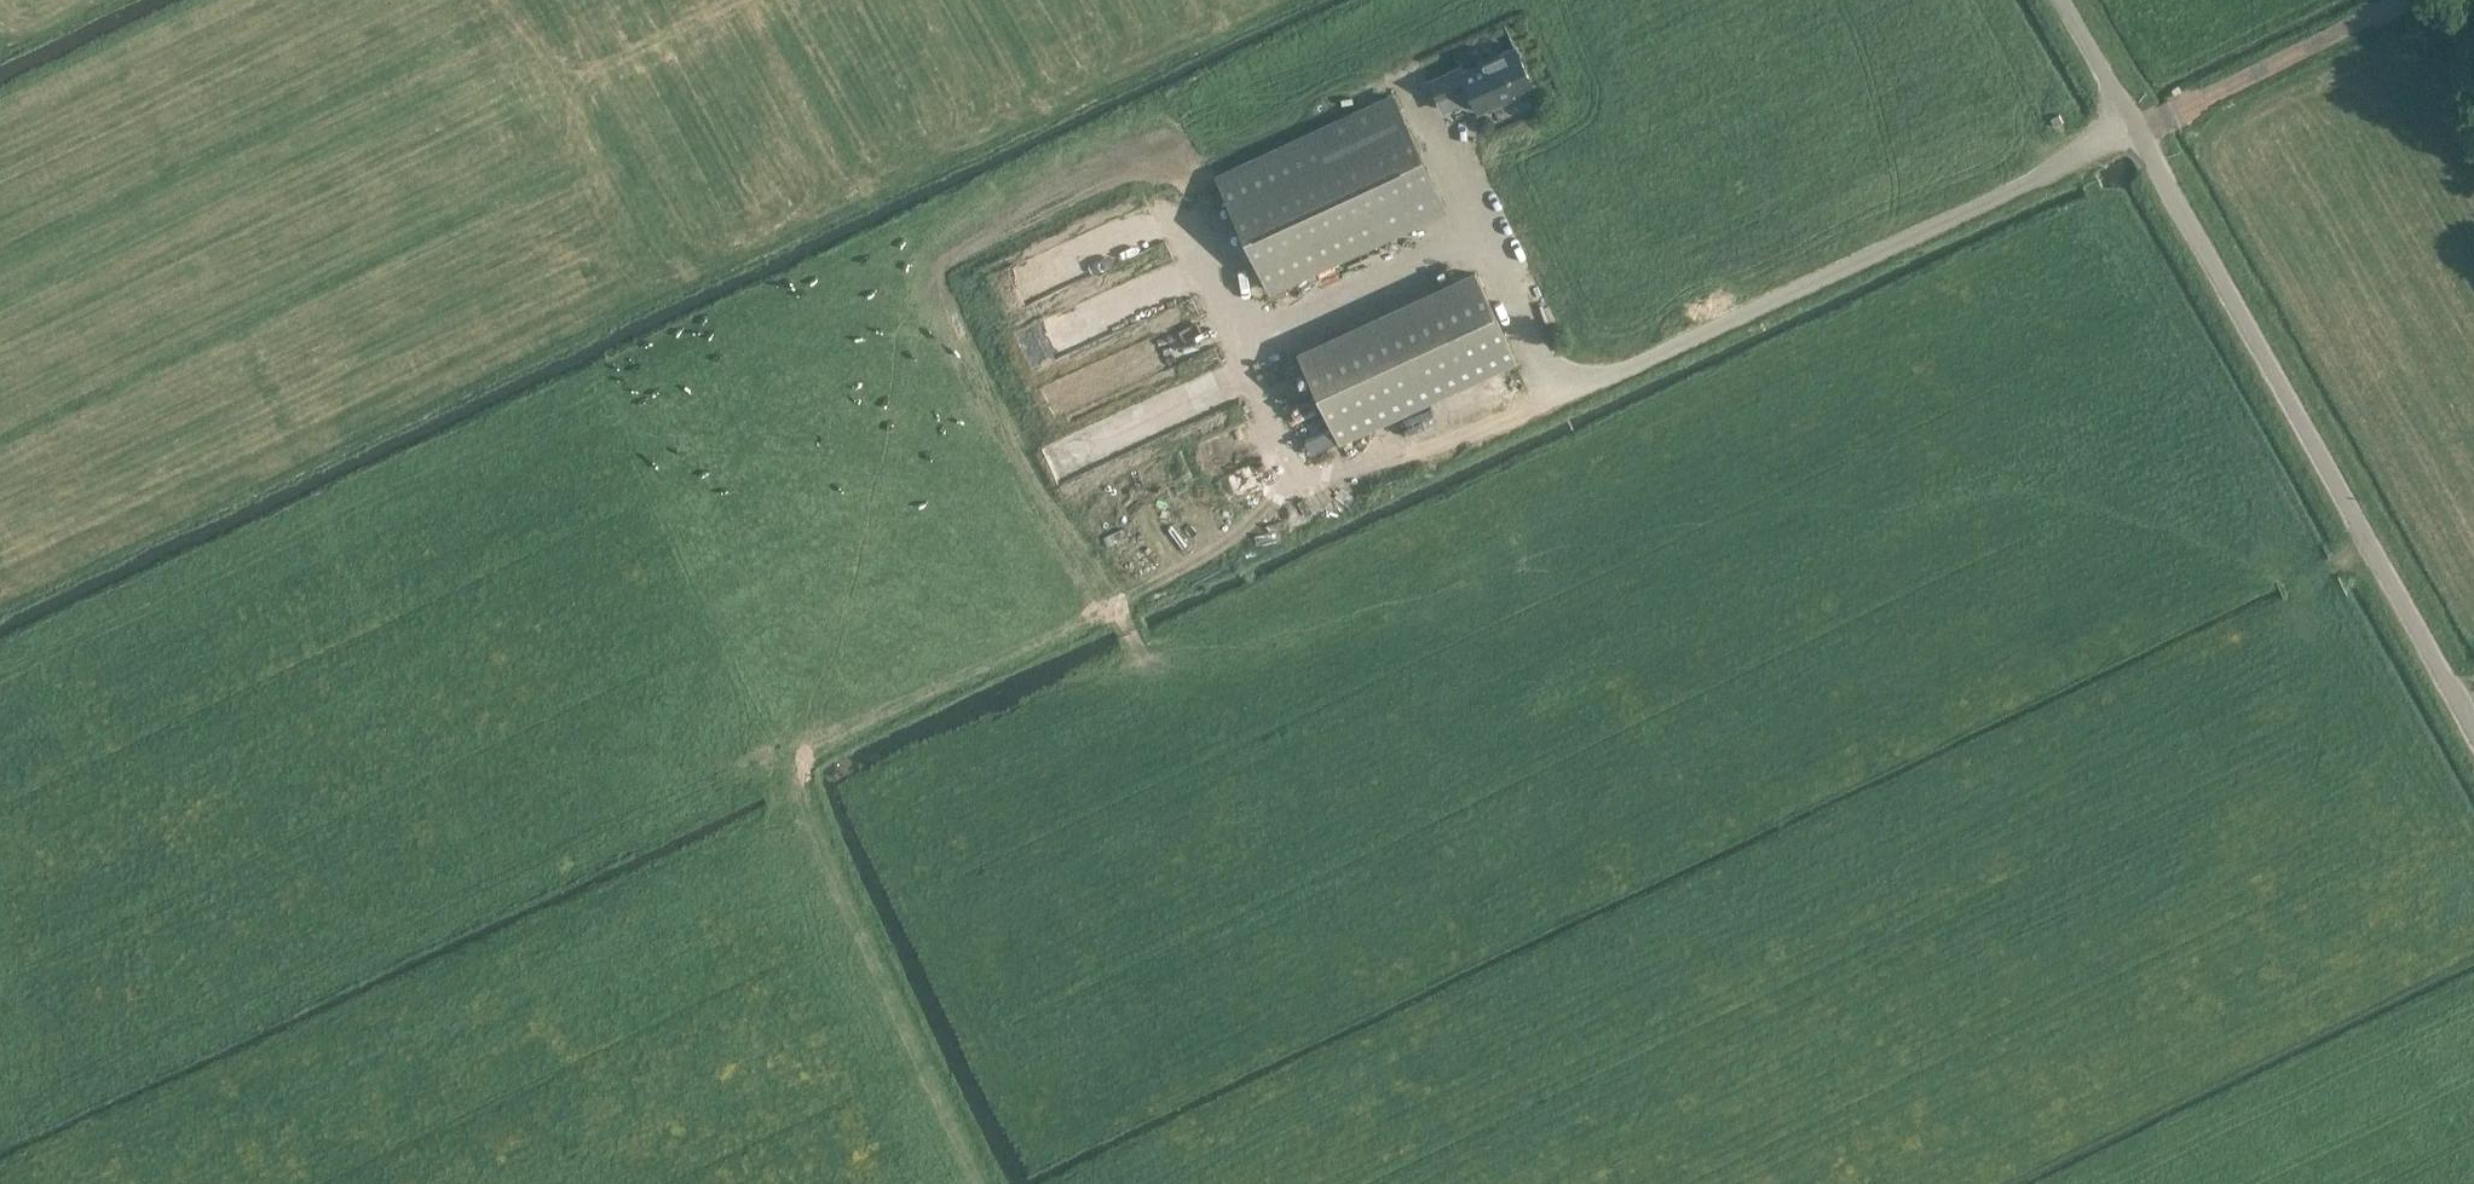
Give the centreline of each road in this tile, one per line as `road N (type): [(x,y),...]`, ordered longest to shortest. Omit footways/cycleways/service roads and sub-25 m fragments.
road 1 (unclassified): [(2473,724),(2065,0)]

